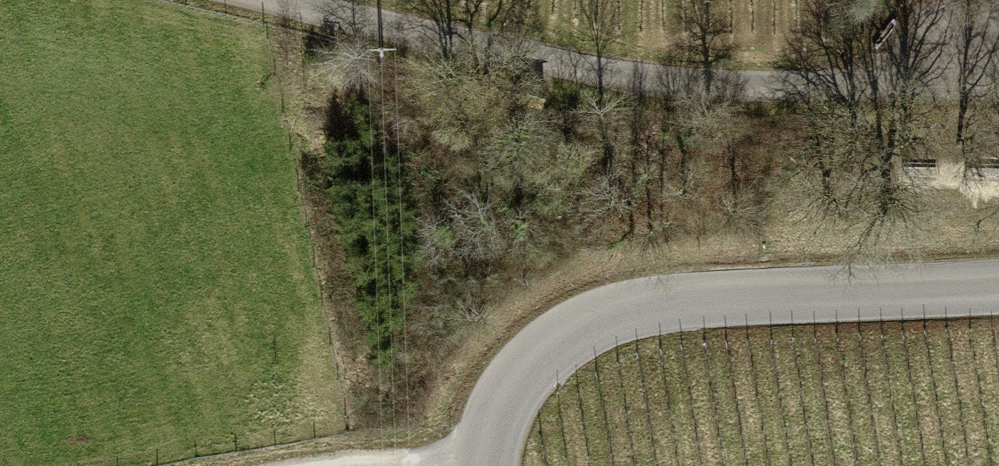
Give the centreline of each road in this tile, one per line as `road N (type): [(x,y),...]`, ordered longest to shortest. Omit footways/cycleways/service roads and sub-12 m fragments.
road 1 (track): [(281,0),(644,80),(818,88),(998,81)]
road 2 (tertiary): [(998,287),(692,298),(616,311),(580,327),(524,373),(490,436),(485,465)]

